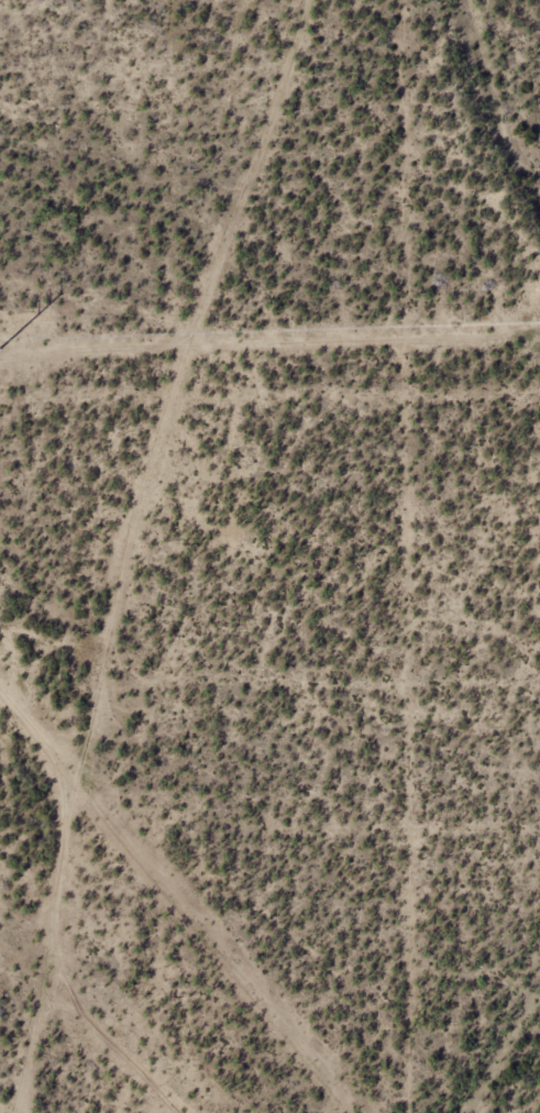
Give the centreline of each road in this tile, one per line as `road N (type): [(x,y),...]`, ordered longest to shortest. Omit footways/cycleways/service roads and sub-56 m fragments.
road 1 (track): [(19,1112),(26,934),(54,868),(89,610),(188,360),(256,305),(377,0)]

